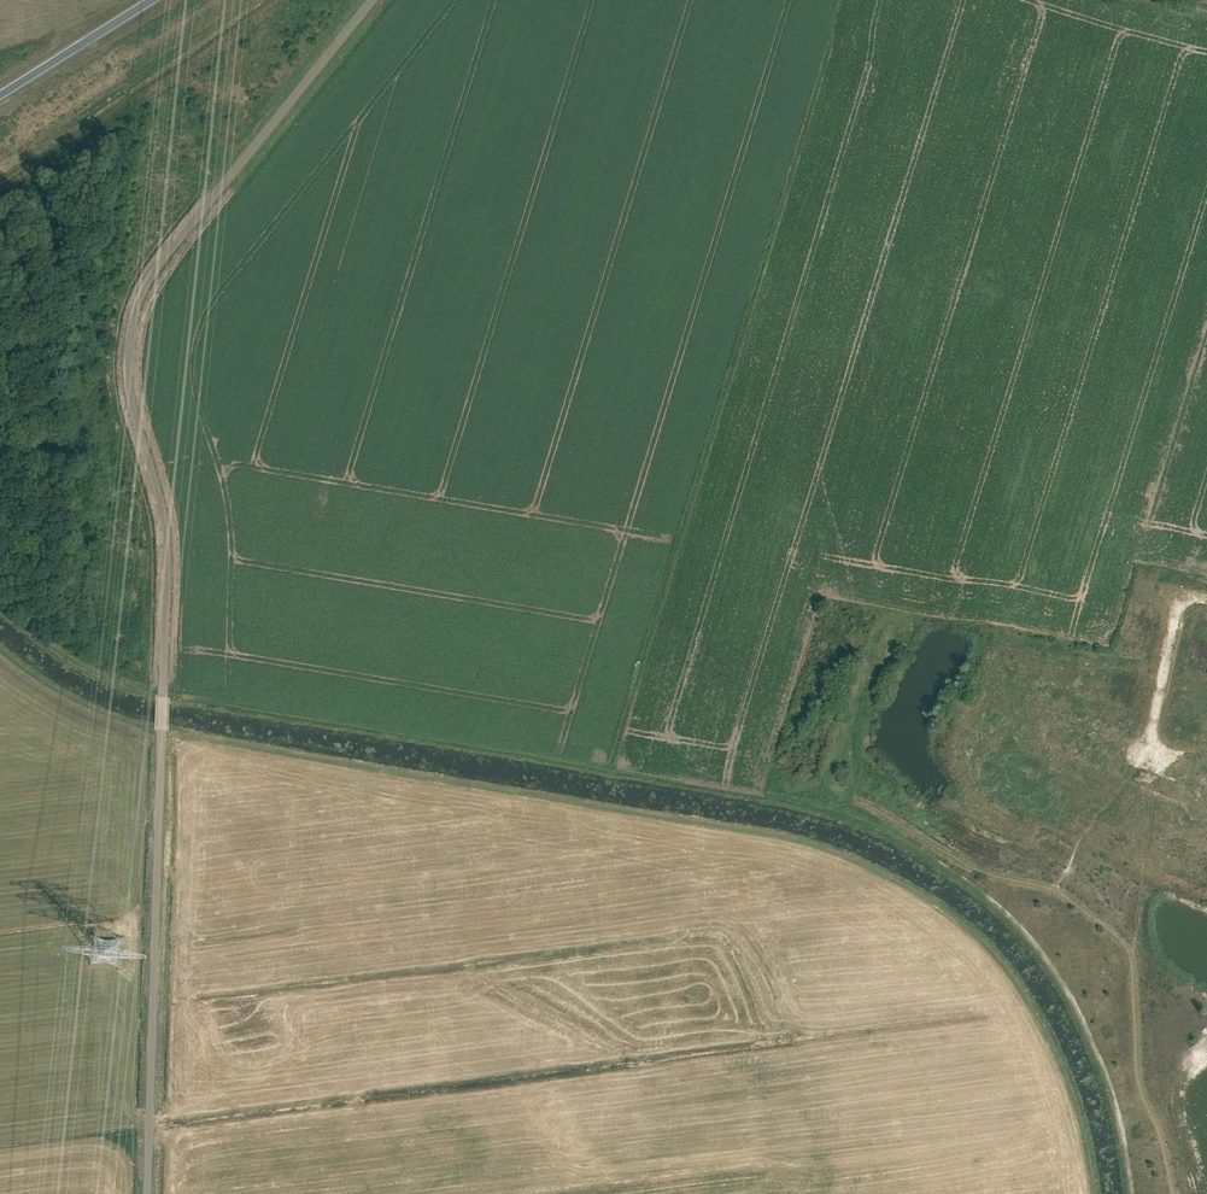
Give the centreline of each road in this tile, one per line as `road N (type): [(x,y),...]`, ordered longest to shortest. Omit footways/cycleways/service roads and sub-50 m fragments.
road 1 (unclassified): [(147,1193),(166,544),(132,410),(129,335),(152,273),(373,0)]
road 2 (trunk): [(0,95),(151,0)]
road 3 (residential): [(1180,595),(1141,761)]

